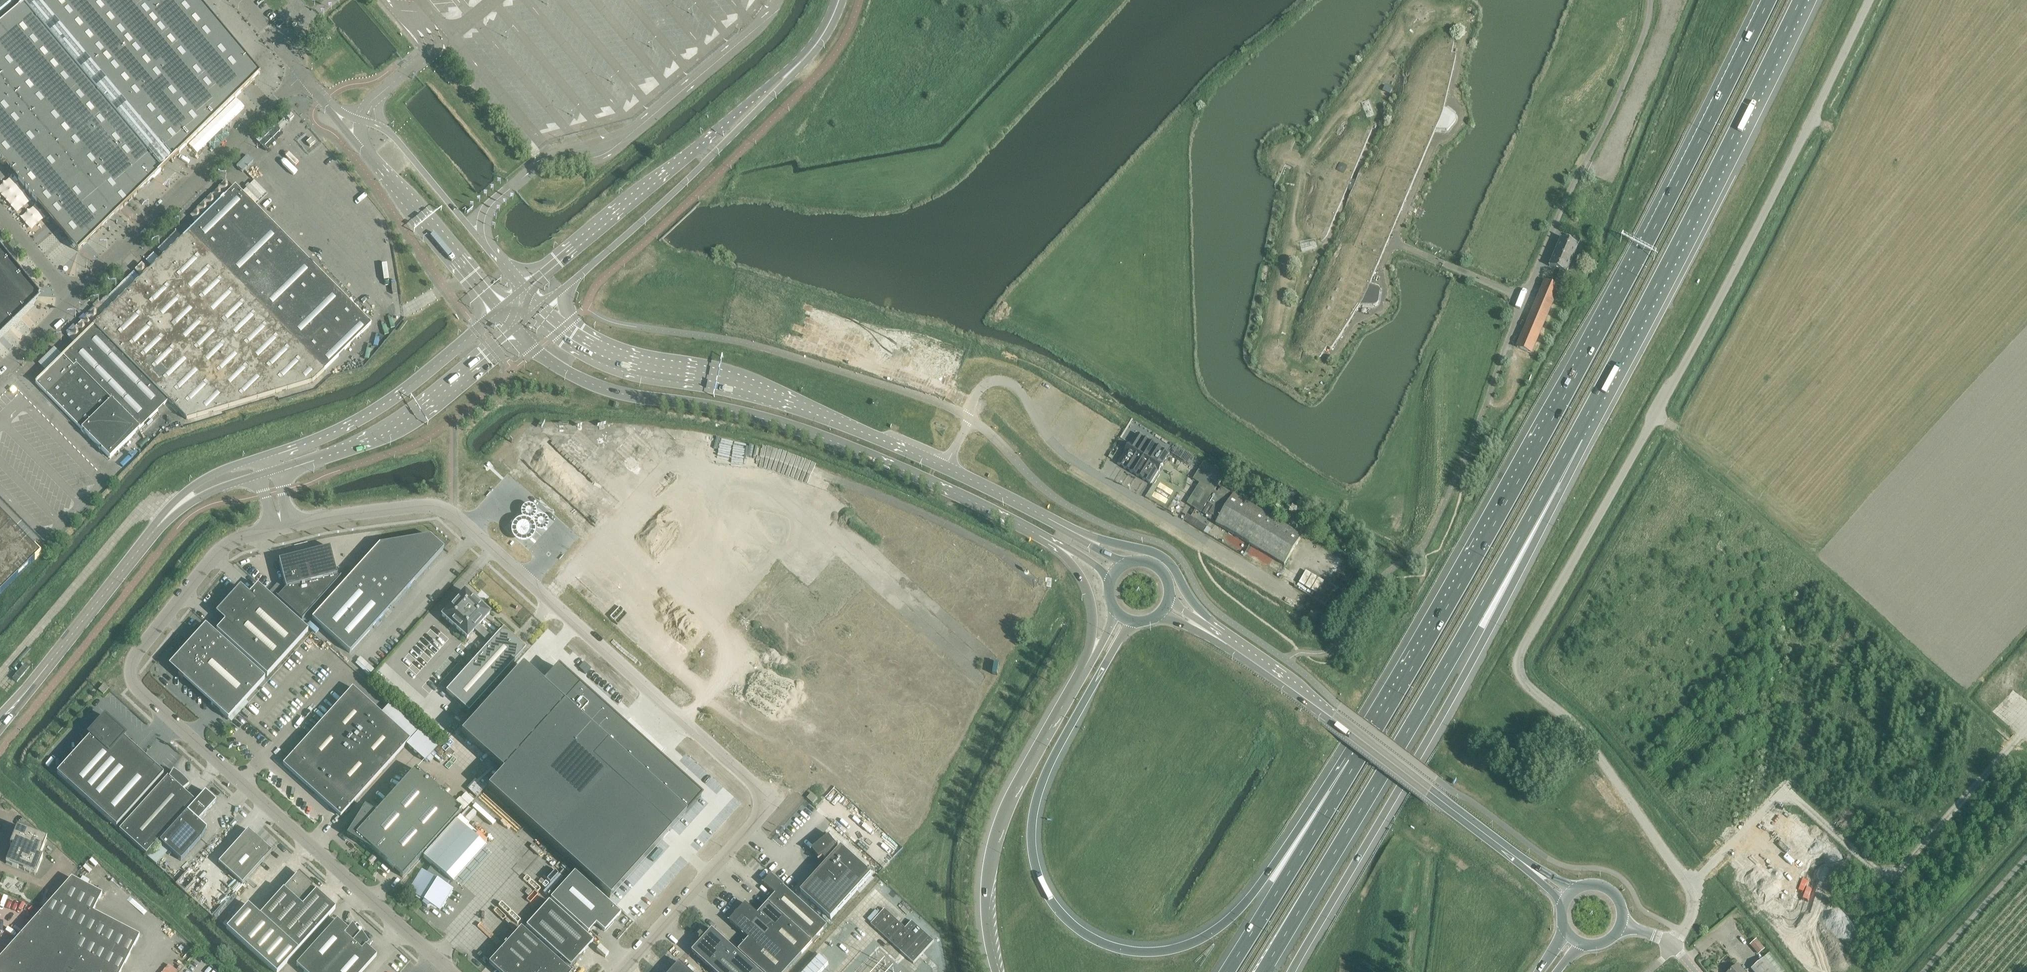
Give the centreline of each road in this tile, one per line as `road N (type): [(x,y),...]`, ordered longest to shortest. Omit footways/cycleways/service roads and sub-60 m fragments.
road 1 (unclassified): [(1683,932),(1694,895),(1583,734),(1518,667),(1869,0)]
road 2 (motorway): [(1770,0),(1532,452),(1356,762)]
road 3 (motorway): [(1356,762),(1253,894),(1206,939),(1149,954),(1091,939),(1045,890),(1032,826),(1046,774),(1132,622)]
road 4 (unclassified): [(614,971),(759,817),(763,796),(441,508)]
road 5 (unclassified): [(450,971),(137,690),(133,657),(209,566),(226,547),(274,531)]
road 6 (motorway): [(1264,971),(1576,435)]
road 7 (motorway): [(1293,971),(1497,614),(1557,498),(1576,435)]
road 8 (primary): [(517,335),(587,382),(800,430),(1038,535)]
road 9 (unclassified): [(1462,464),(1524,297),(1613,108),(1650,0)]
road 10 (motorway): [(1576,435),(1799,0)]
road 11 (track): [(2026,730),(1898,870),(1878,870),(1792,796),(1774,797),(1687,884)]
road 12 (primary): [(945,465),(788,398),(619,355),(546,310)]
road 13 (unclassified): [(1290,591),(1066,457),(1014,384),(987,384),(969,418)]
road 14 (secondary): [(546,310),(788,81),(820,39)]
road 15 (secondary): [(820,39),(528,288)]
road 16 (primary): [(1531,868),(1249,657)]
road 17 (unclassified): [(76,297),(304,74)]
road 18 (primary): [(0,724),(192,492)]
road 19 (motorway): [(1073,696),(1023,786),(996,858),(992,894),(1002,971)]
road 20 (primary): [(276,468),(406,422),(517,335)]
road 21 (unclassified): [(528,288),(393,135),(334,111)]
road 22 (primary): [(498,314),(384,404),(273,452)]
road 23 (unclassified): [(334,111),(498,314)]
road 24 (motorway): [(1356,762),(1230,971)]
road 25 (primary): [(1224,634),(1168,562),(1041,514)]
road 26 (motorway): [(1038,535),(1072,563),(1092,603),(1091,646),(1073,696)]
road 27 (unclassified): [(289,527),(441,508)]

